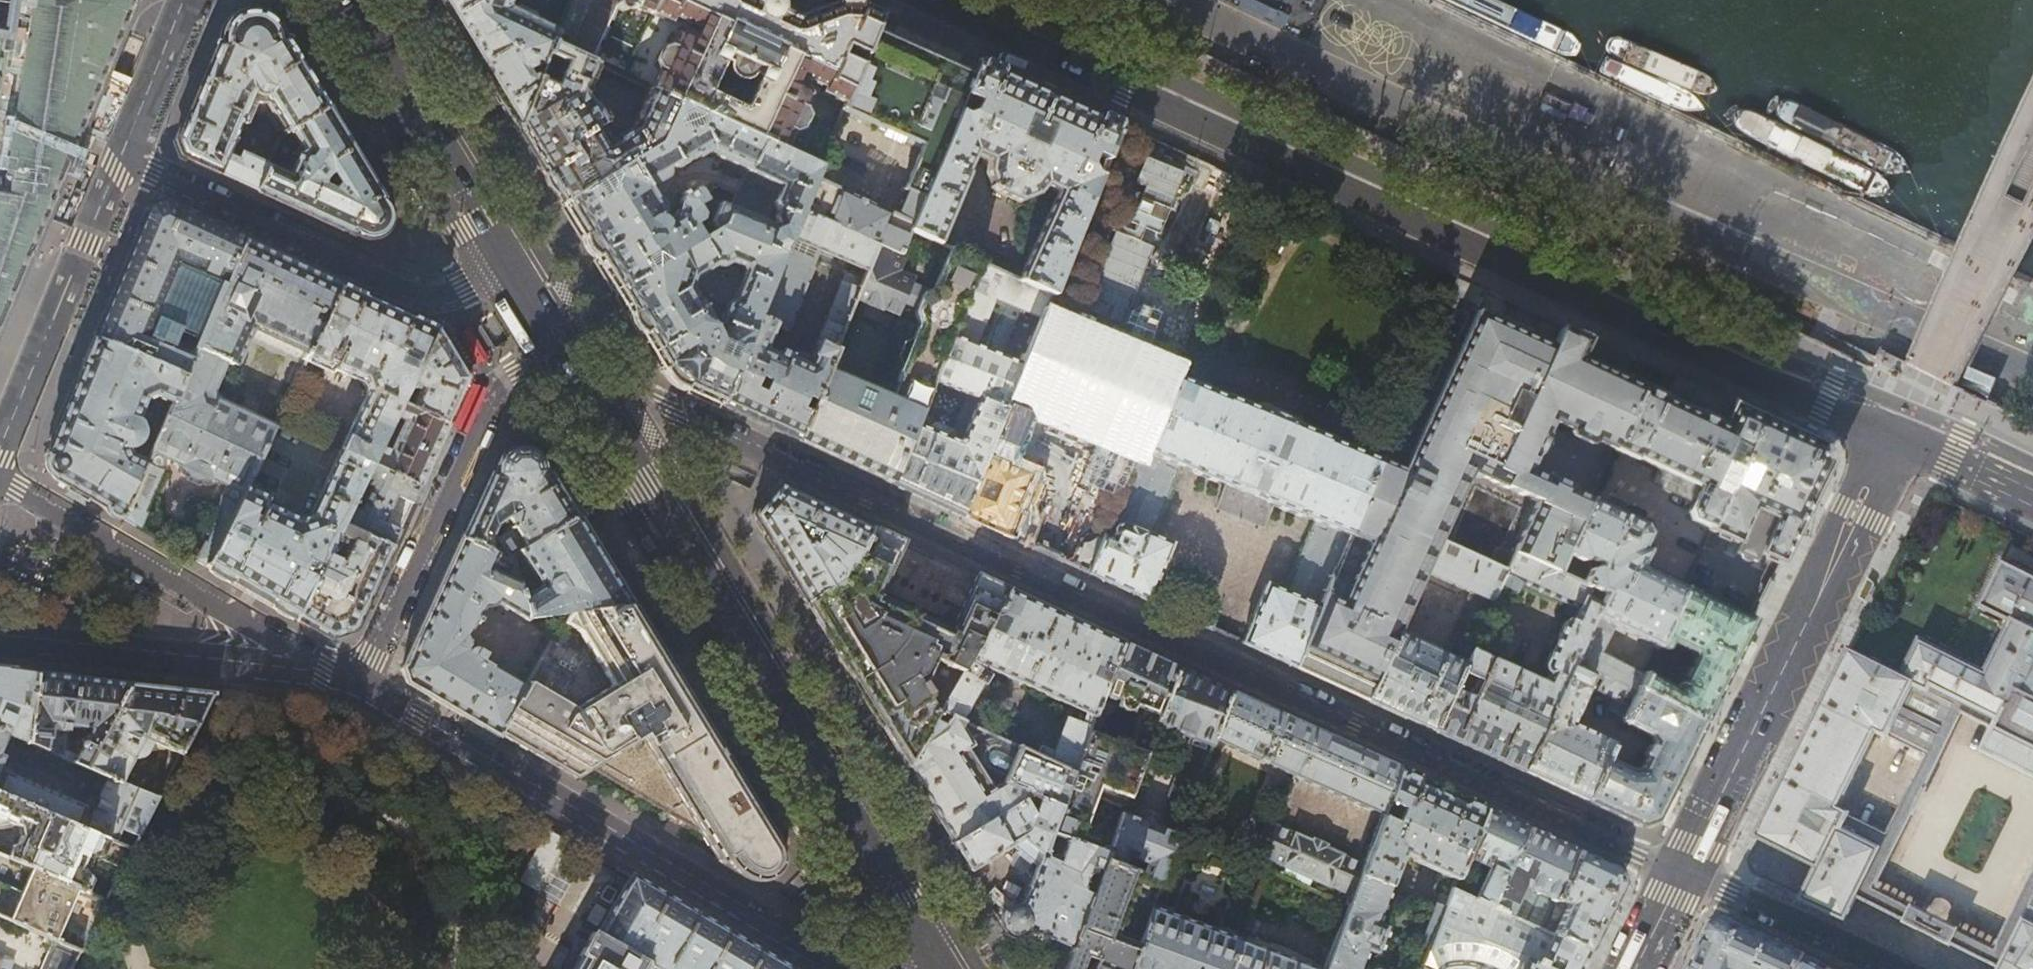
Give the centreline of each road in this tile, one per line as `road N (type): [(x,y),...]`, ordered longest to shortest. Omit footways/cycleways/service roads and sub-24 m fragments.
road 1 (residential): [(591,378),(1682,870)]
road 2 (primary): [(1902,437),(948,0)]
road 3 (primary): [(591,378),(938,968)]
road 4 (residential): [(849,968),(359,682)]
road 5 (tertiary): [(1902,437),(1682,870)]
road 6 (unclassified): [(517,256),(441,294),(418,290),(121,159)]
road 7 (residential): [(359,682),(0,475)]
road 8 (residential): [(359,682),(491,402),(565,337)]
road 9 (residential): [(359,682),(0,636)]
road 10 (residential): [(0,446),(121,159)]
road 11 (primary): [(348,0),(517,256)]
road 12 (residential): [(1682,870),(1896,968)]
road 13 (residential): [(121,159),(183,0)]
road 14 (primary): [(2032,497),(1902,437)]

